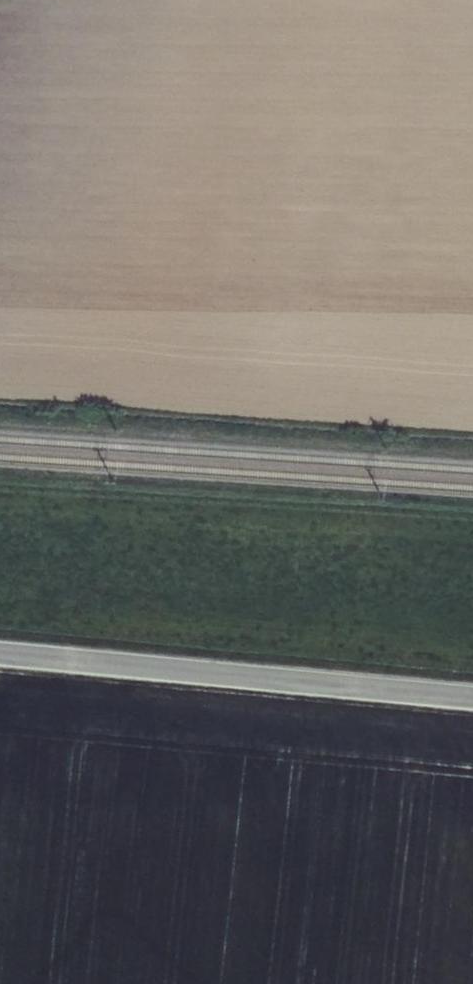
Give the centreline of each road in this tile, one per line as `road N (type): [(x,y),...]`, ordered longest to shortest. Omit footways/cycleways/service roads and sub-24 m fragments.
road 1 (tertiary): [(0,656),(472,700)]

